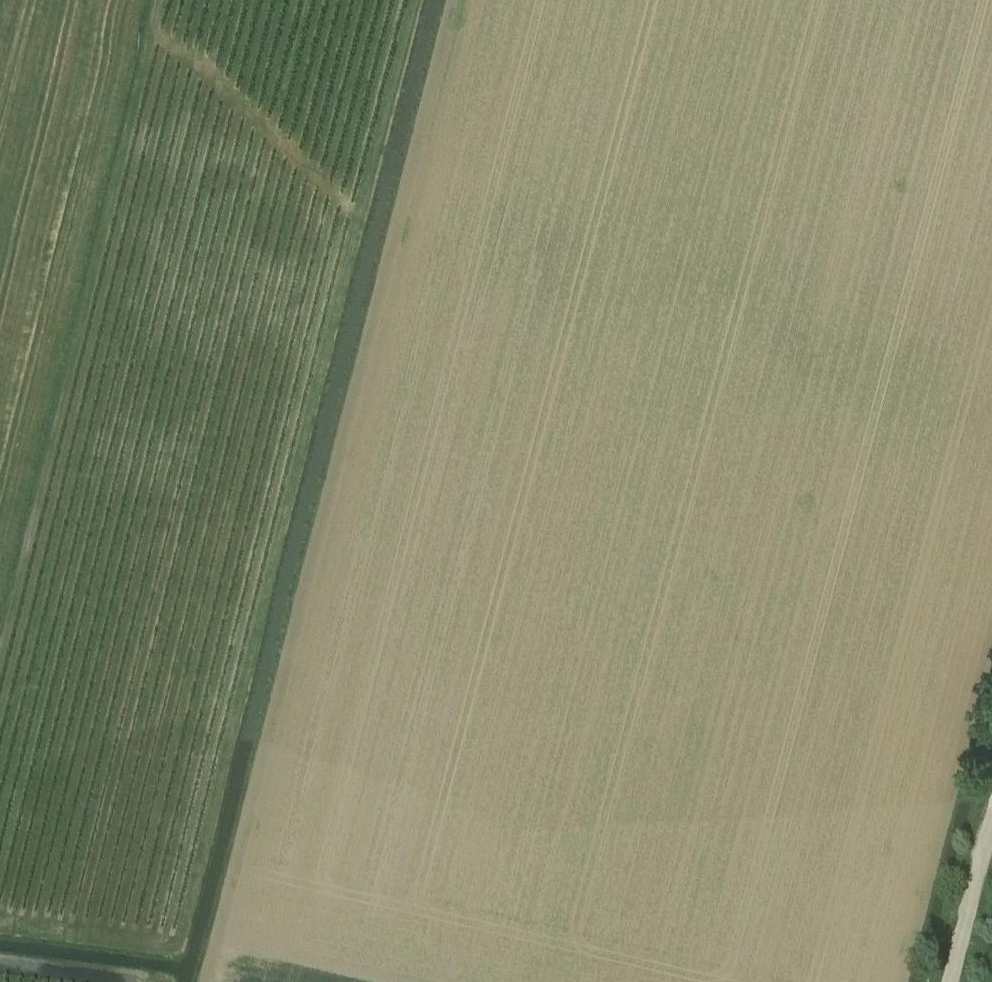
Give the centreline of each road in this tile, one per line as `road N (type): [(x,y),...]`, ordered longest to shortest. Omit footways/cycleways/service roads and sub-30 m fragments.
road 1 (unclassified): [(991,841),(954,981)]

